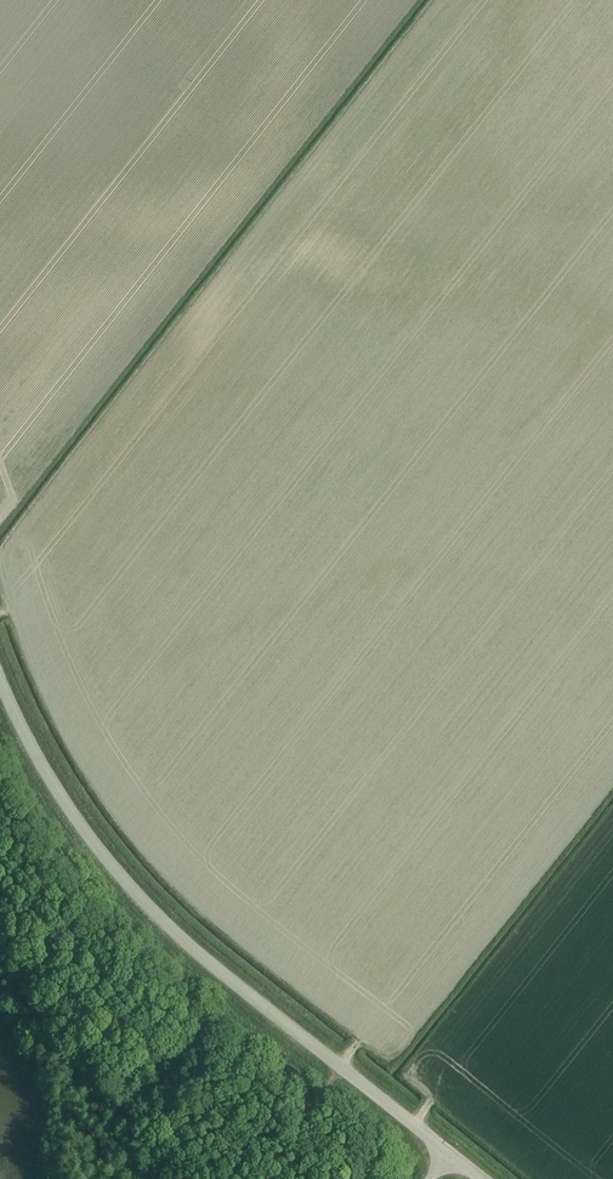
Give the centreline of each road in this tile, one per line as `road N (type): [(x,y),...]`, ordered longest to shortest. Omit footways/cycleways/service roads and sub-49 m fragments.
road 1 (unclassified): [(450,1154),(239,993),(124,893),(47,794),(0,696)]

